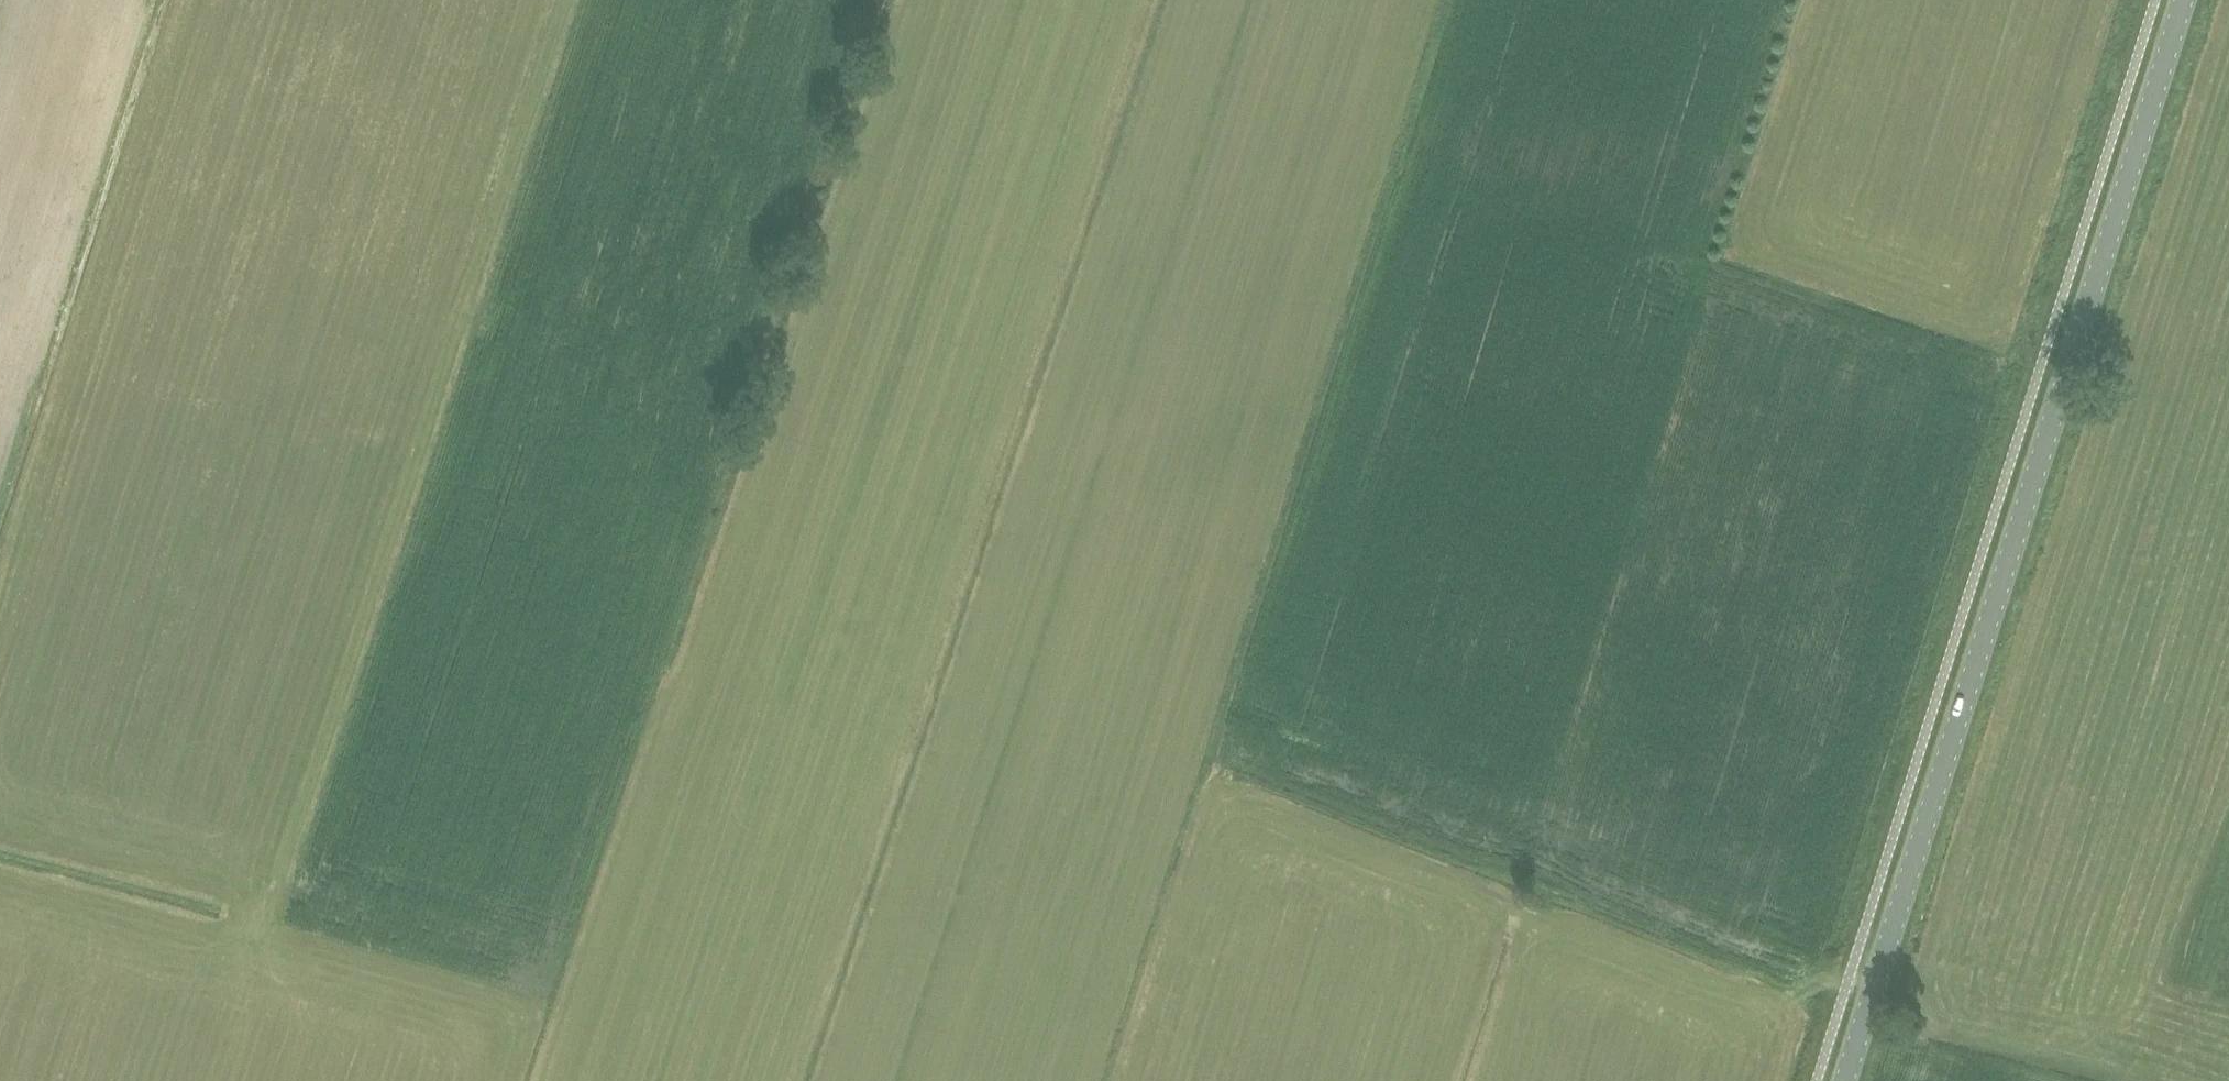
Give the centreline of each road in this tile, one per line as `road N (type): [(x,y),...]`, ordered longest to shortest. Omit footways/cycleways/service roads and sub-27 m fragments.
road 1 (secondary): [(1846,1080),(2186,0)]

